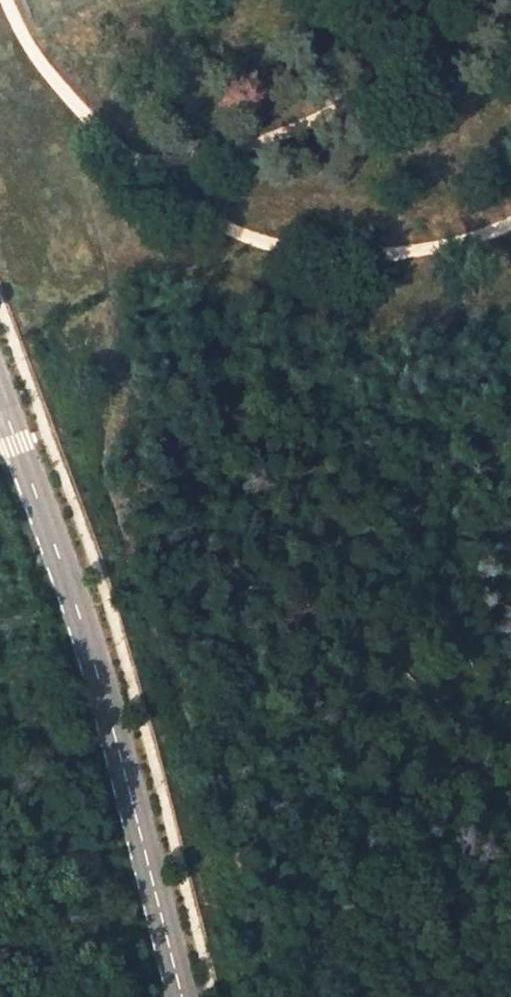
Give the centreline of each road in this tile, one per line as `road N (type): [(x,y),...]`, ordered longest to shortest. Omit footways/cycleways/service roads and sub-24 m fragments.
road 1 (tertiary): [(182,996),(98,674),(9,421)]

